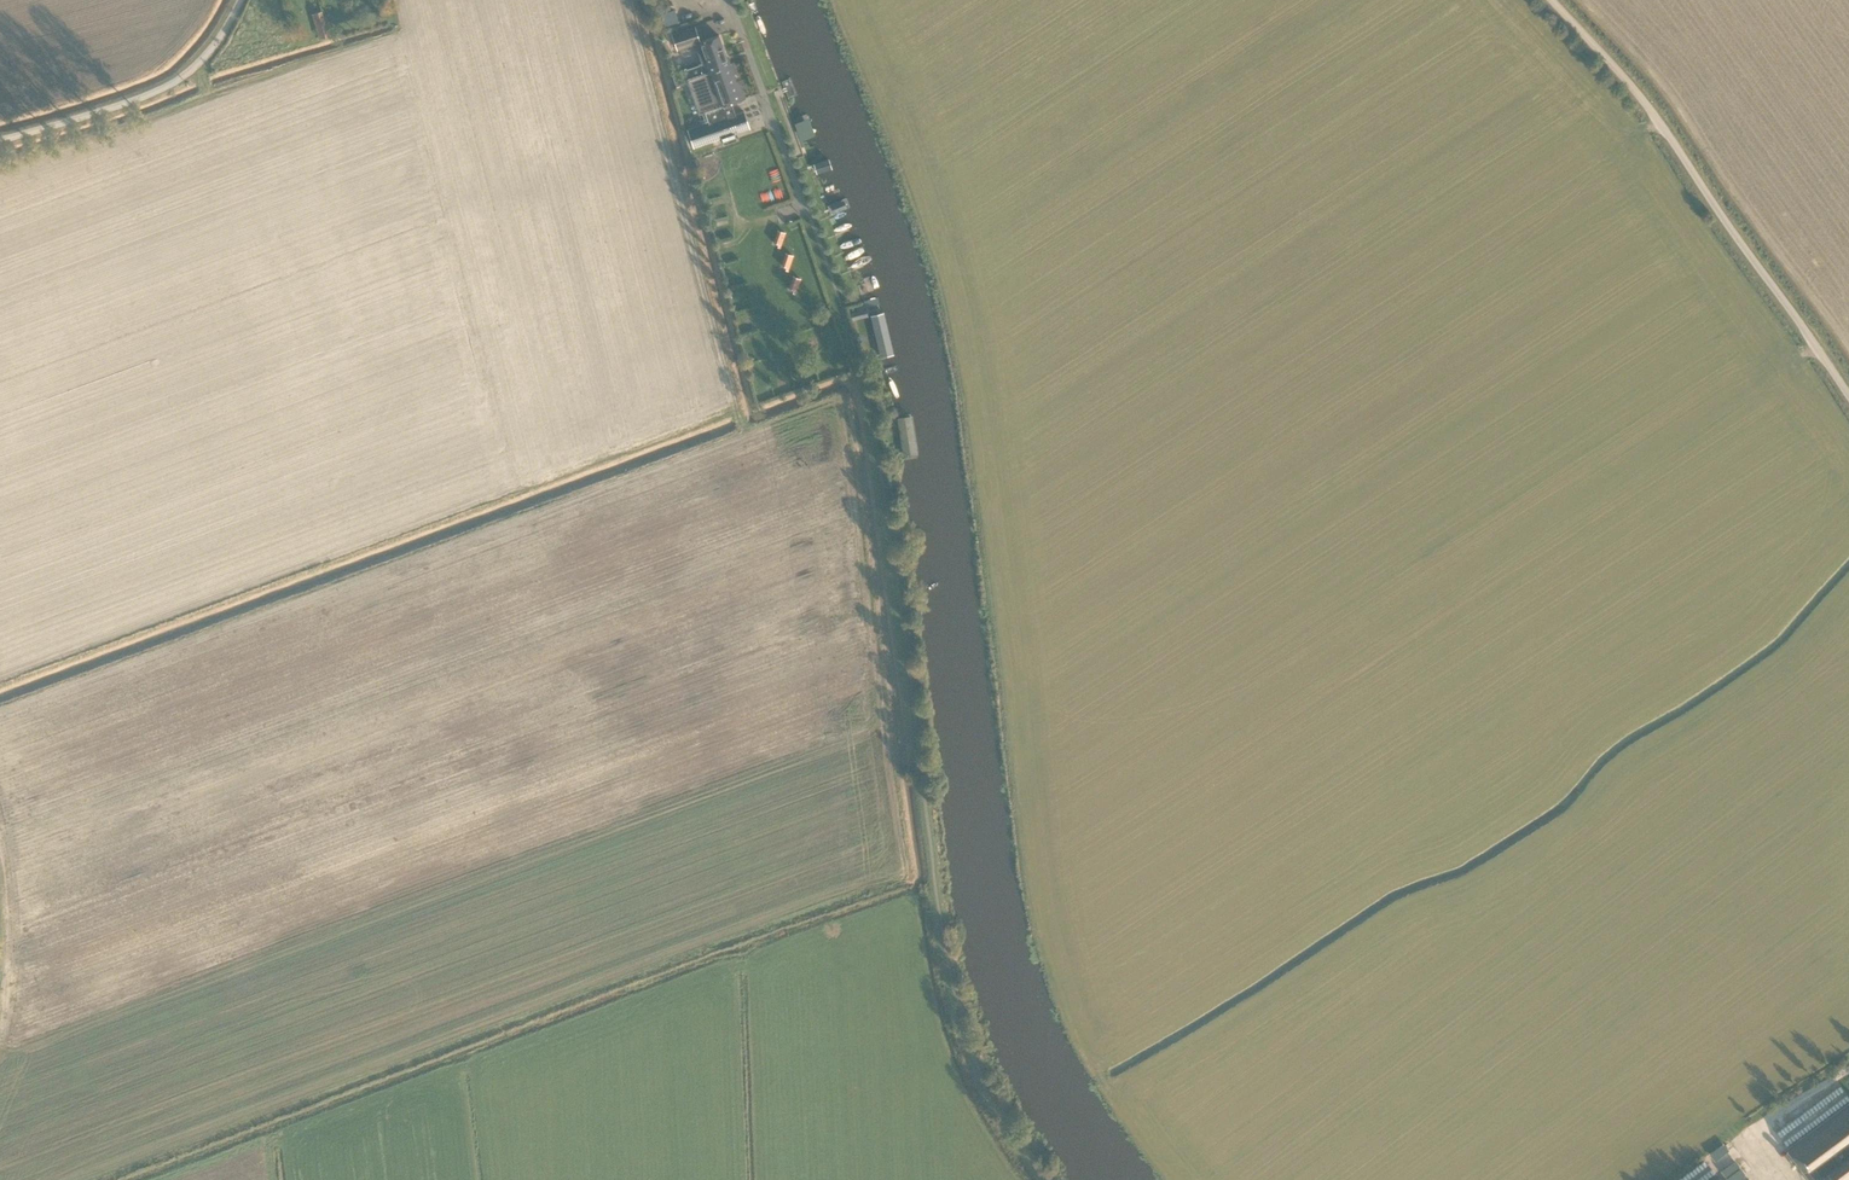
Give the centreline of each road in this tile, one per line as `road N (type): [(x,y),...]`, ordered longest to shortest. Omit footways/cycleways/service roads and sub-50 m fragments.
road 1 (unclassified): [(1848,389),(1663,121),(1553,0)]
road 2 (unclassified): [(0,139),(182,76),(201,61),(241,0)]

